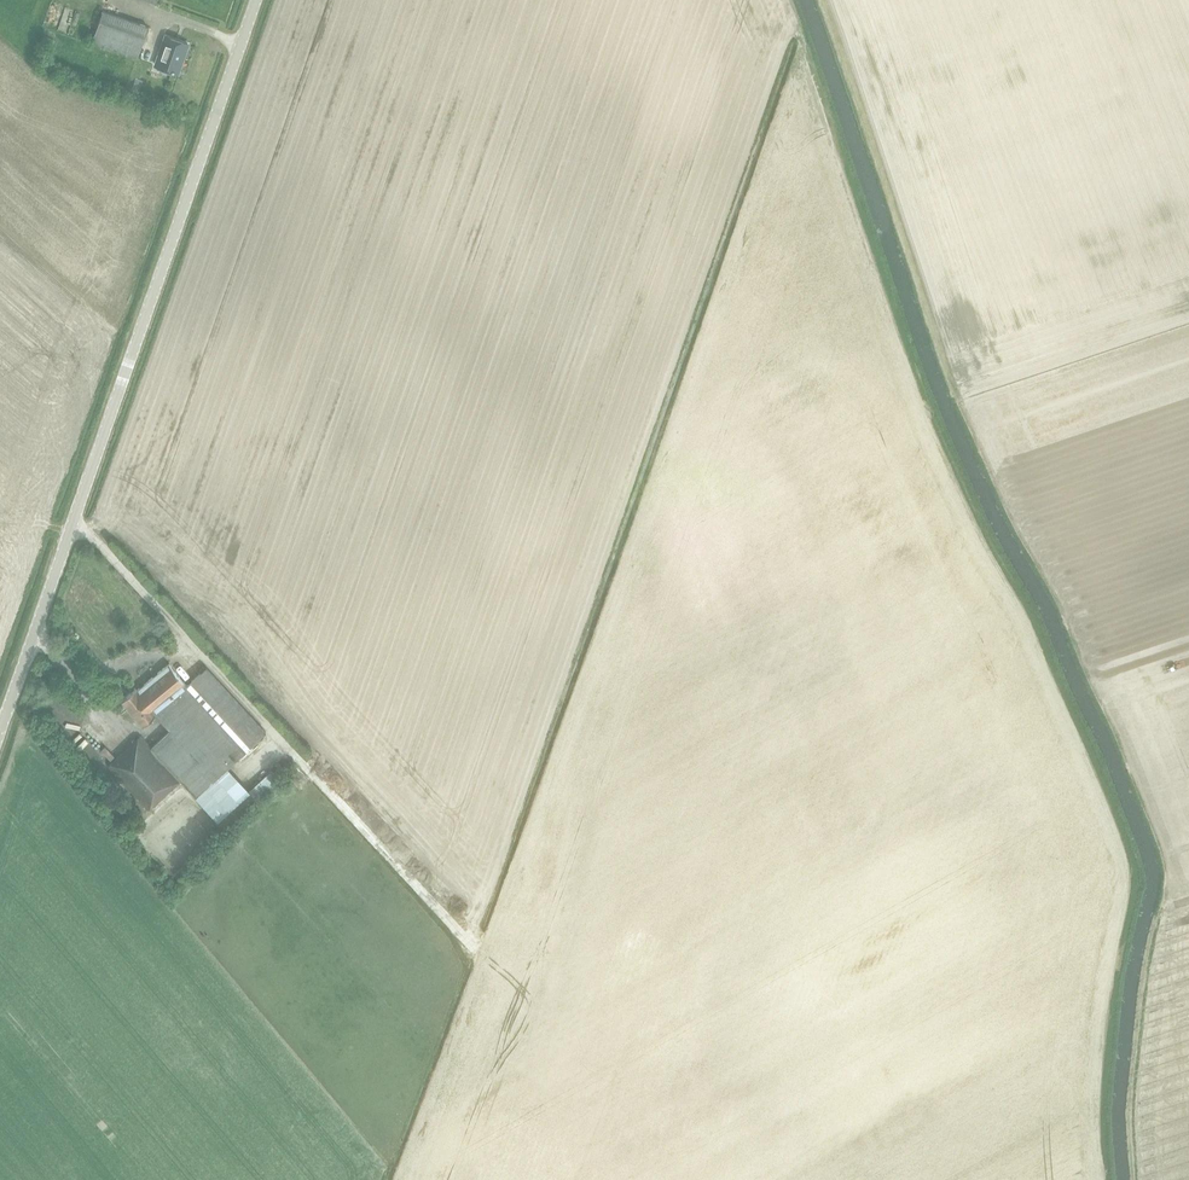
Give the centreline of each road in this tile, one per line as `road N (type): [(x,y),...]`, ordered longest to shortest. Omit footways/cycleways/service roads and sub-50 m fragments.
road 1 (tertiary): [(0,734),(256,0)]

